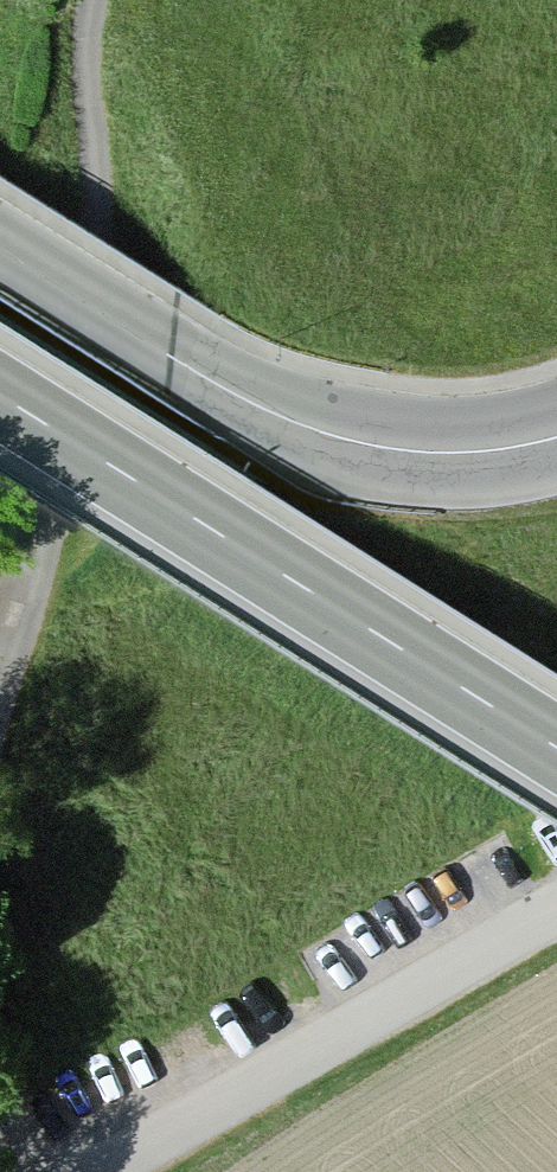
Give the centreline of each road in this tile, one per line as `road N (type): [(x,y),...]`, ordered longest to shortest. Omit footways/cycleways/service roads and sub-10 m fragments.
road 1 (secondary): [(0,394),(556,744)]
road 2 (tertiary): [(0,247),(231,392),(336,437),(440,453),(556,437)]
road 3 (track): [(32,596),(0,718)]

